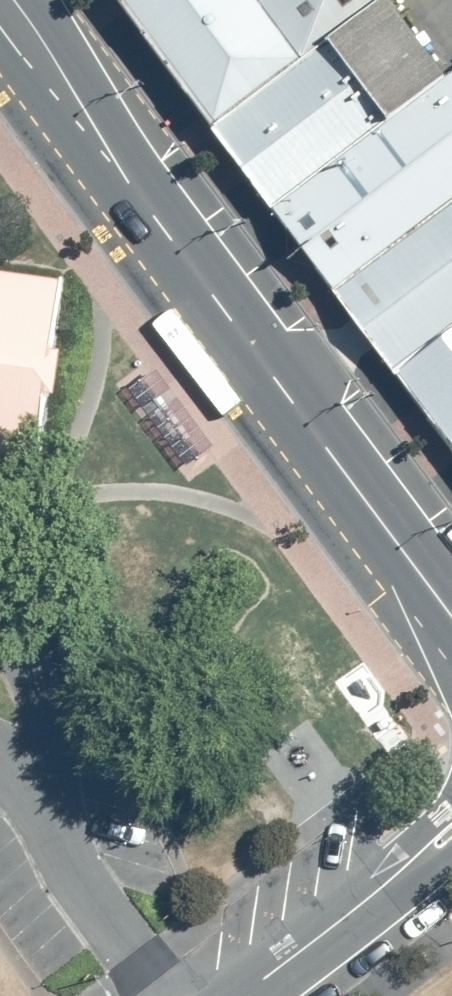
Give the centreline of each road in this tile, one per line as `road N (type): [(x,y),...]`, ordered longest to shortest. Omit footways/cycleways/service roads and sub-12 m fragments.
road 1 (tertiary): [(2,0),(451,615)]
road 2 (unclassified): [(244,995),(383,889)]

